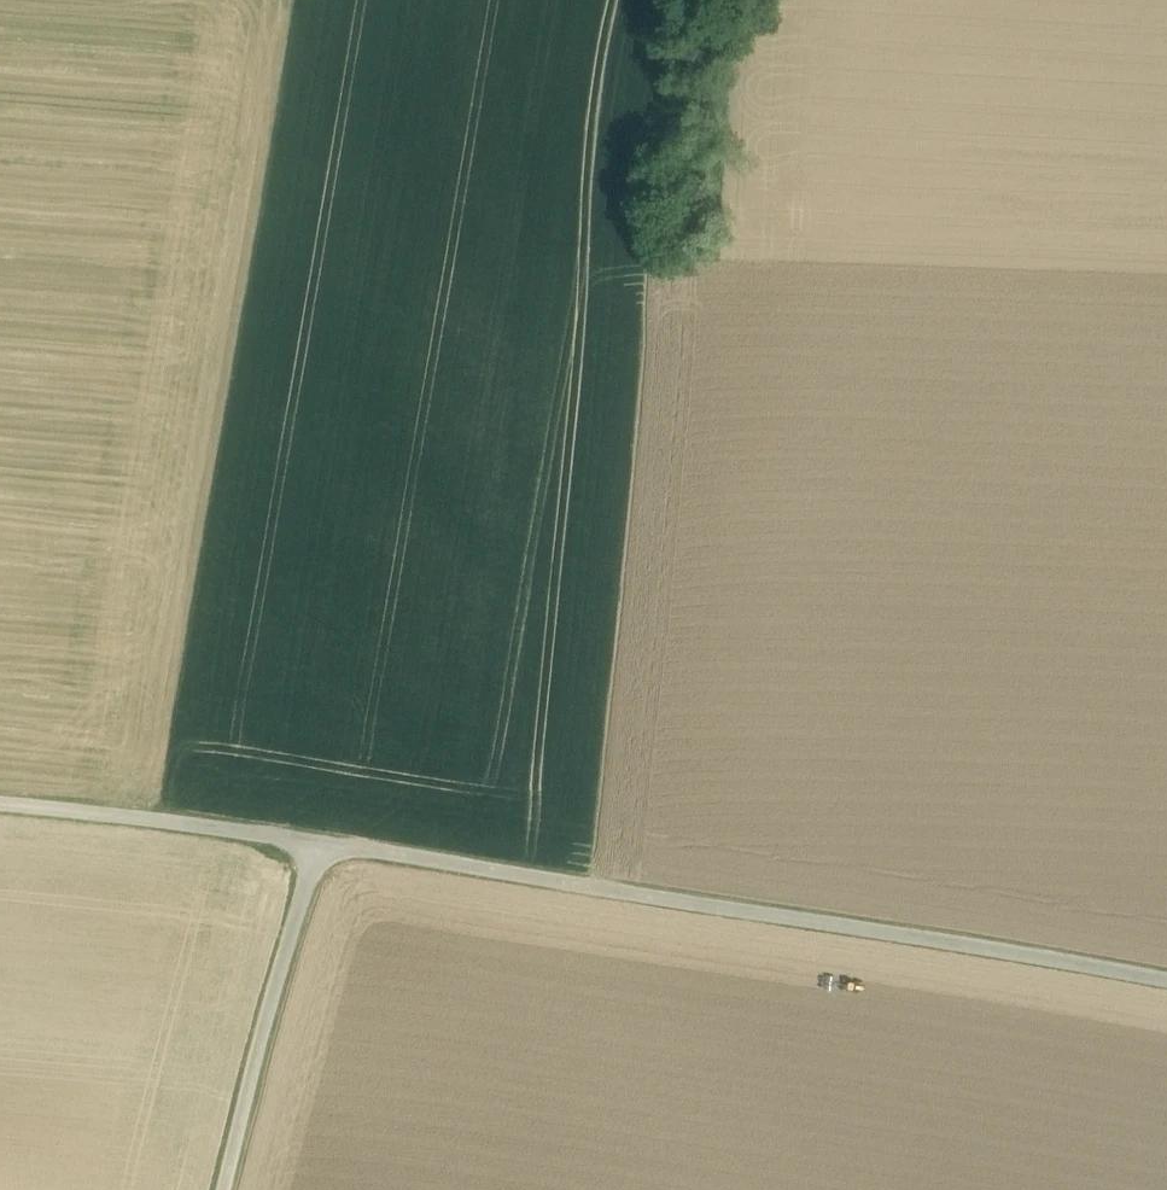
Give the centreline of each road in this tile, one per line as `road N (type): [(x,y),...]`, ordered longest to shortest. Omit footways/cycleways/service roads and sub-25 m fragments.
road 1 (track): [(328,843),(869,926),(1166,981)]
road 2 (track): [(228,1189),(328,843)]
road 3 (track): [(328,843),(0,802)]

